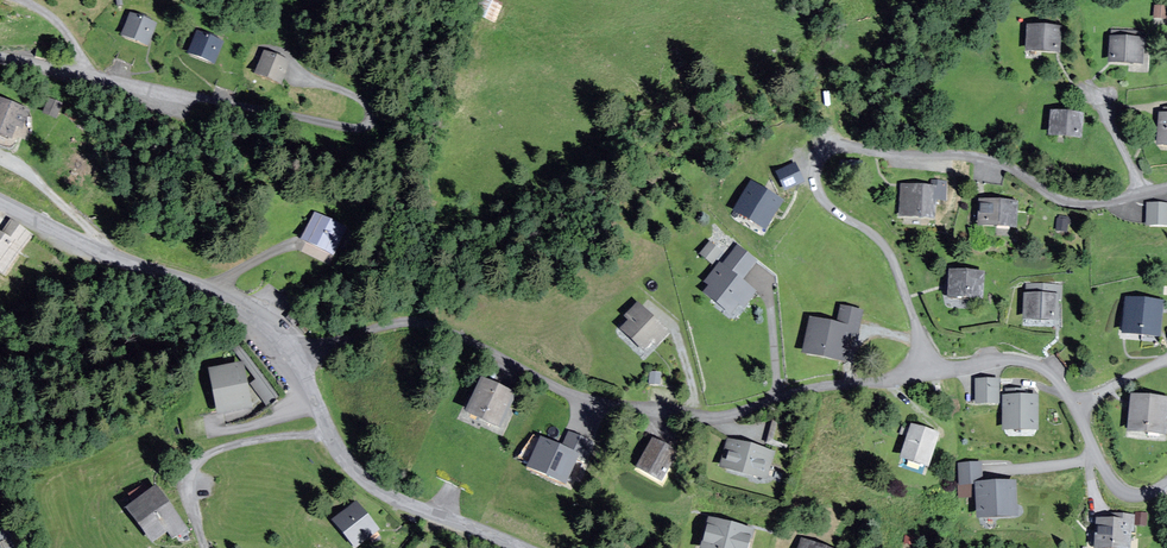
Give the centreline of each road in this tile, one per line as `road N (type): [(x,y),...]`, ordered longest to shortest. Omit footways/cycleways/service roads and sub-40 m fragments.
road 1 (residential): [(296,360),(368,331),(422,323),(591,400),(710,418),(811,390),(925,374)]
road 2 (residential): [(925,374),(891,257),(821,195),(818,167),(828,152),(979,158),(1077,205),(1166,187)]
road 3 (residential): [(0,62),(349,129),(370,120),(362,101),(293,81)]
road 4 (unclassified): [(296,360),(270,327),(227,301),(131,266),(0,201)]
road 5 (residential): [(925,374),(1008,360),(1035,365),(1076,407),(1118,490),(1138,496),(1166,484)]
road 6 (unclassified): [(518,547),(364,480),(326,428),(296,360)]

